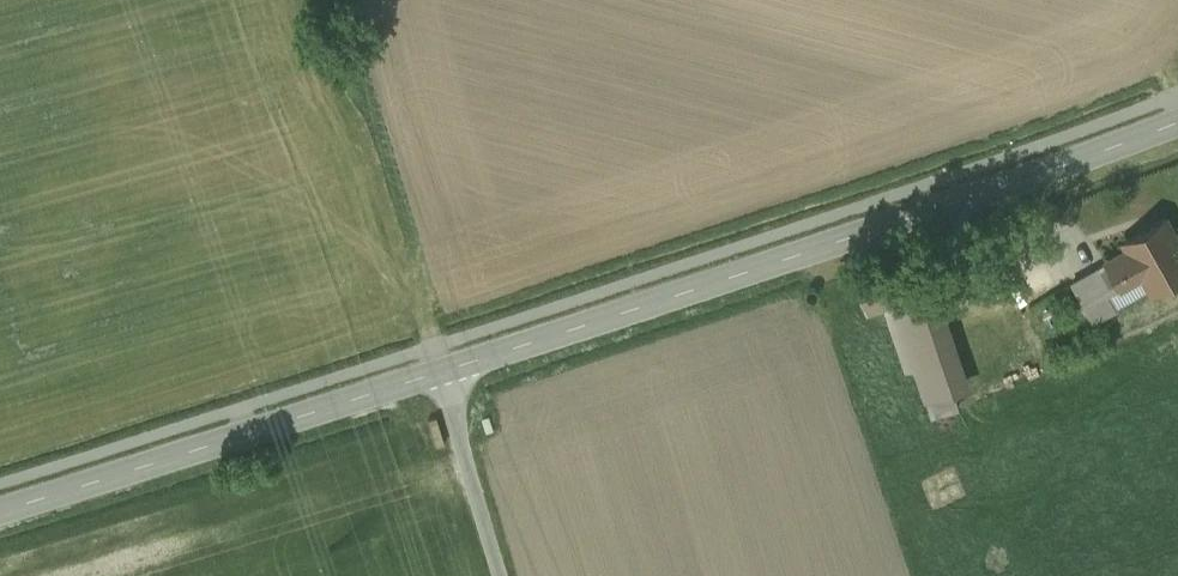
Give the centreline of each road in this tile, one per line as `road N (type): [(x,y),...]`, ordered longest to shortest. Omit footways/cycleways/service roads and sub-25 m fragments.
road 1 (tertiary): [(1177,123),(441,371)]
road 2 (tertiary): [(441,371),(0,511)]
road 3 (unclassified): [(503,575),(441,371)]

